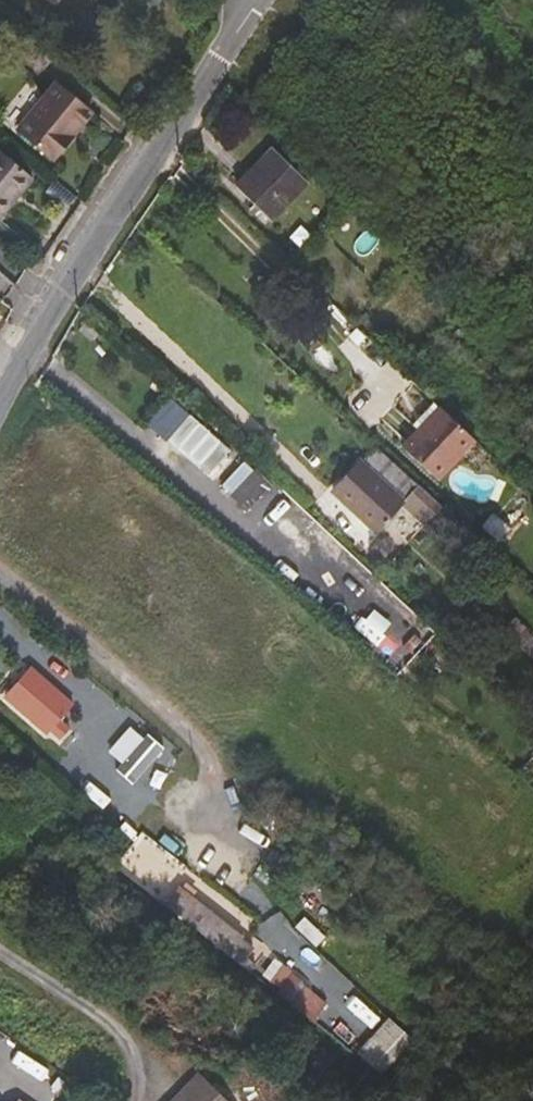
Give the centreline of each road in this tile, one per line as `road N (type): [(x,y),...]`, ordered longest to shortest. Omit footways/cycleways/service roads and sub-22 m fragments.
road 1 (residential): [(0,393),(65,280),(259,0)]

